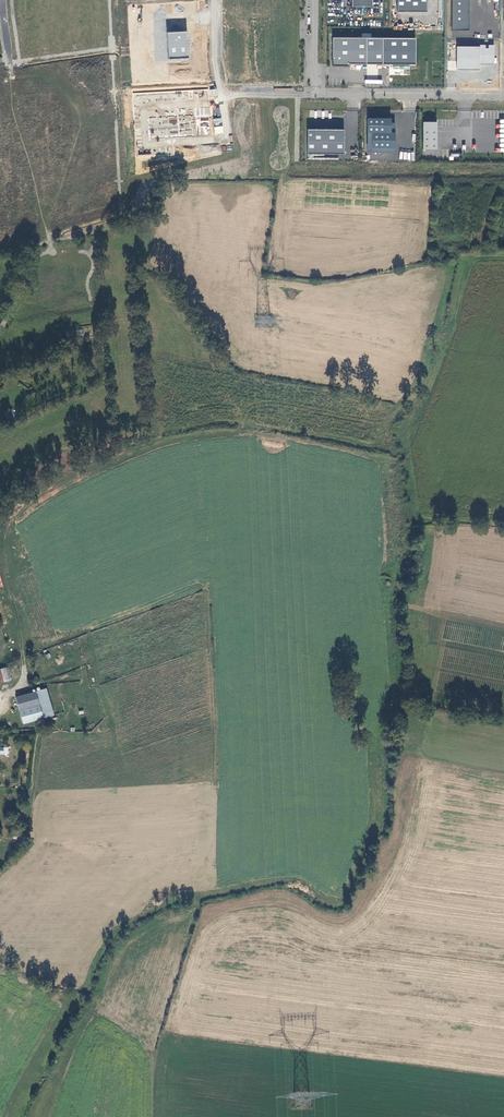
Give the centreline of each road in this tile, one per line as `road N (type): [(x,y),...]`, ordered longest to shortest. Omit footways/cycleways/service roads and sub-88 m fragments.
road 1 (residential): [(214,0),(217,99),(317,94)]
road 2 (unclassified): [(503,93),(317,94)]
road 3 (residential): [(69,190),(62,101),(0,111)]

